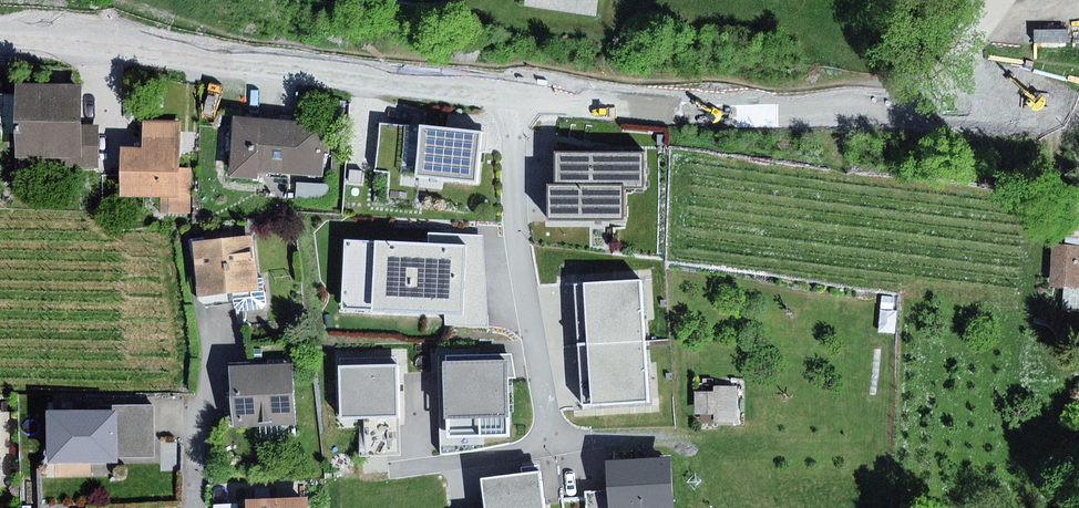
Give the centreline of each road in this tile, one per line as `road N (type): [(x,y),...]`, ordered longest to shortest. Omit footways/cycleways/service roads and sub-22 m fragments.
road 1 (residential): [(514,98),(782,114),(925,88),(1078,106)]
road 2 (residential): [(0,39),(104,40),(214,65),(514,98)]
road 3 (residential): [(514,98),(516,238),(550,428)]
road 4 (residential): [(193,507),(209,337)]

